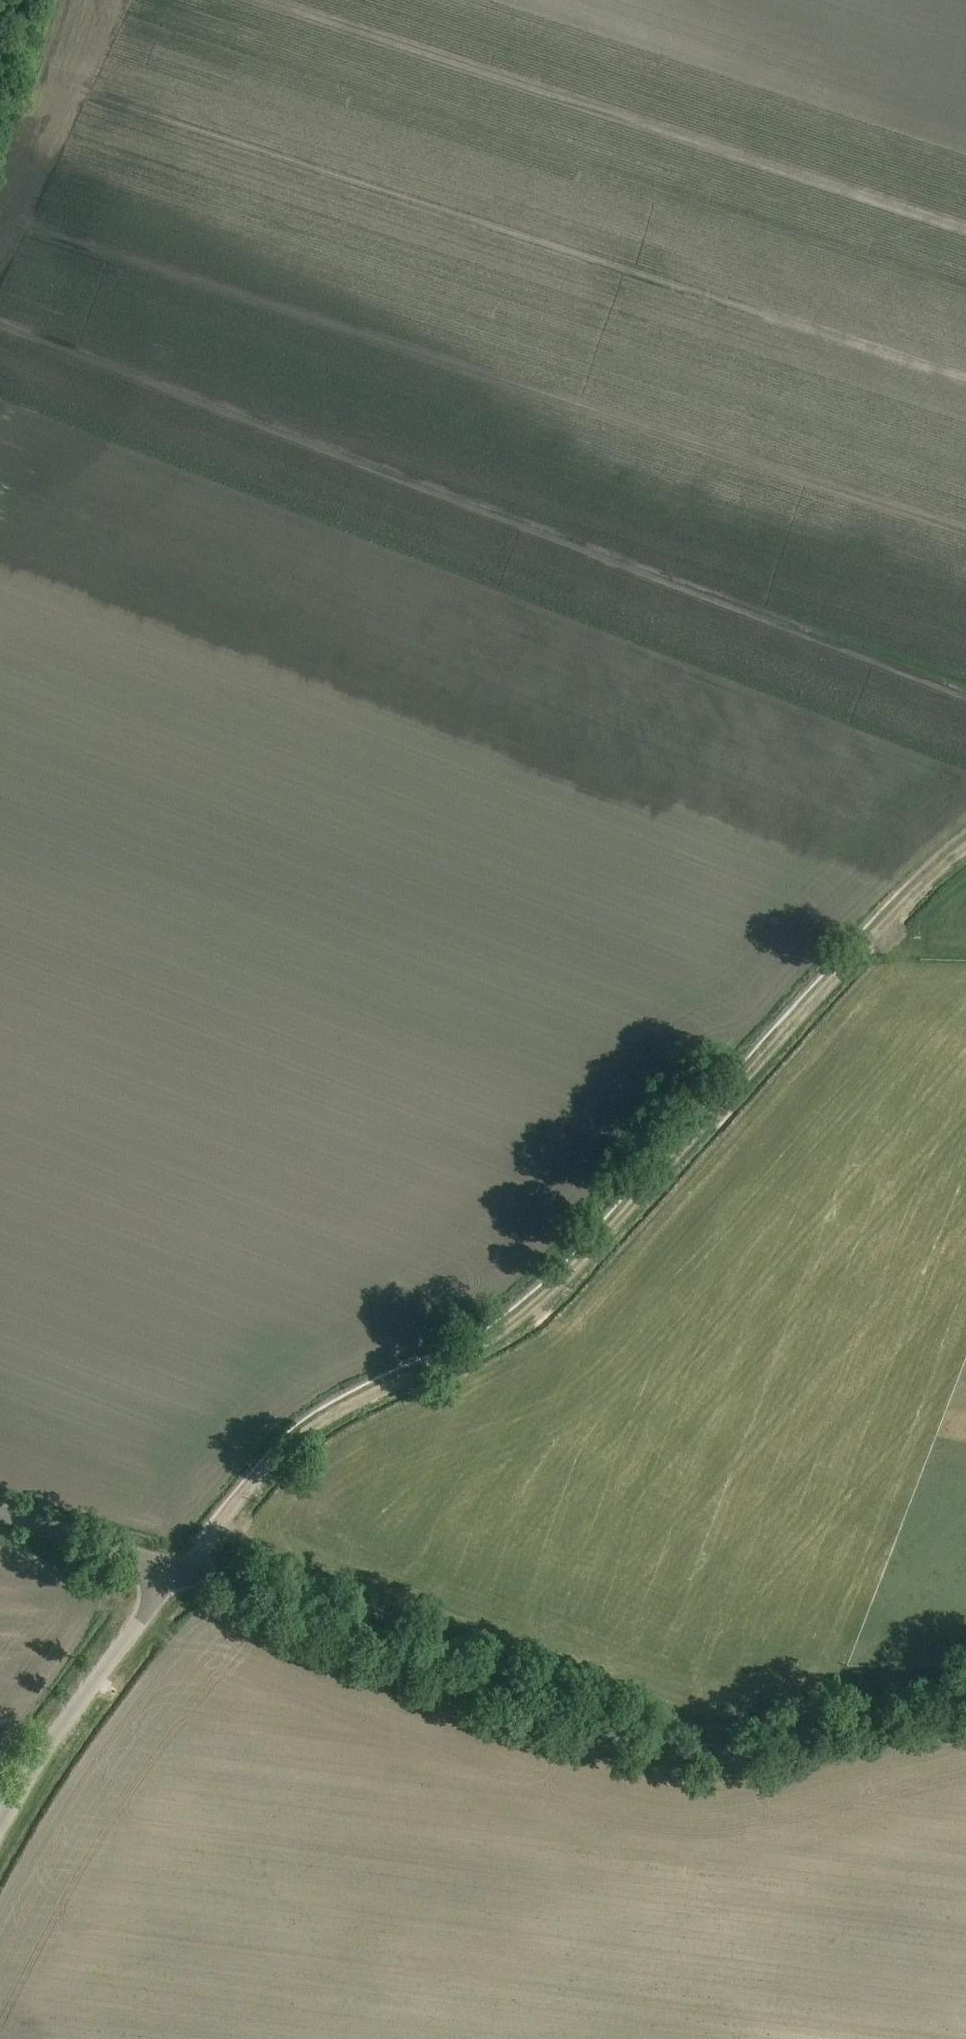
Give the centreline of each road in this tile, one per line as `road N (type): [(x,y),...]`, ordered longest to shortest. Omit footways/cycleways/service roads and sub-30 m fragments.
road 1 (track): [(198,1552),(269,1467),(318,1425),(471,1351),(559,1286),(914,894),(965,847)]
road 2 (unclassified): [(181,1570),(626,1746),(707,1754),(965,1696)]
road 3 (unclassified): [(0,1825),(79,1699),(181,1570)]
road 4 (unclassified): [(181,1570),(0,1512)]

